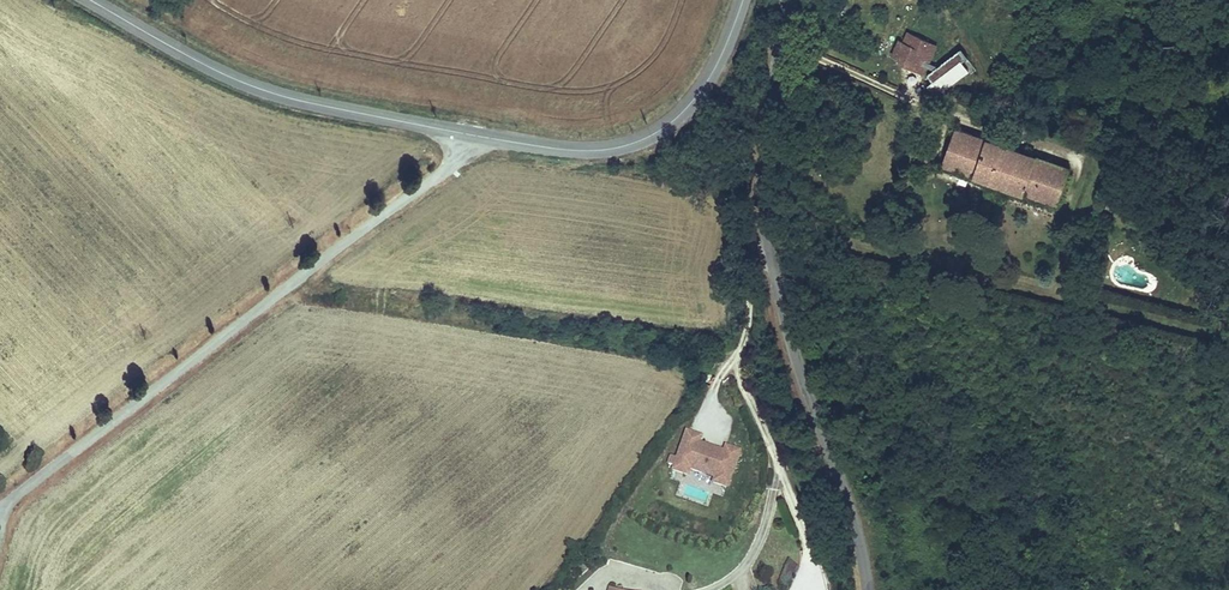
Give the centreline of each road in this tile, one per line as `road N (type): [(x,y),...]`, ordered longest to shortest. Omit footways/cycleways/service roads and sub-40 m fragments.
road 1 (residential): [(464,134),(451,166),(3,507),(0,524)]
road 2 (unclassified): [(873,589),(788,313),(763,195),(773,64),(788,0)]
road 3 (tertiary): [(91,0),(225,76),(282,96),(464,134)]
road 4 (tertiary): [(464,134),(583,151),(652,135),(699,93),(741,0)]

